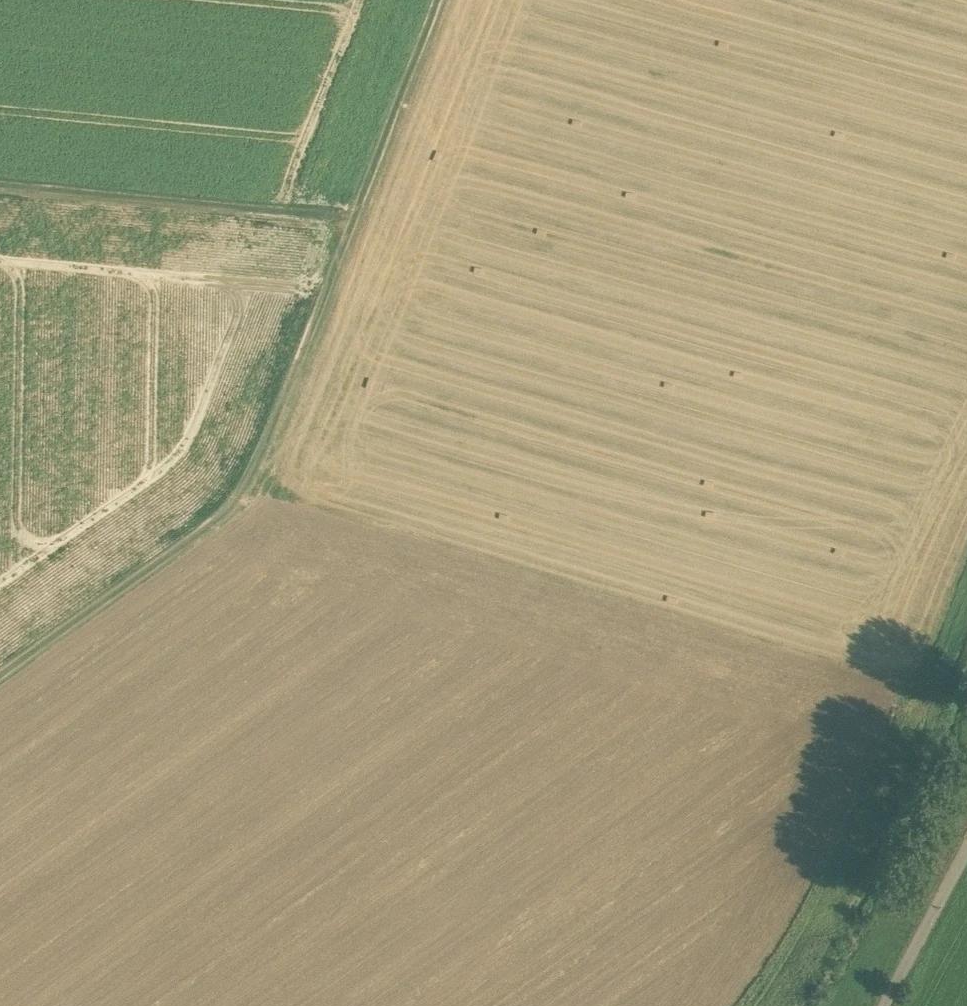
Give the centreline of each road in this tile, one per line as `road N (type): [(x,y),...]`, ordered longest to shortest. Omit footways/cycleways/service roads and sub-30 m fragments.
road 1 (track): [(437,0),(240,505),(0,679)]
road 2 (track): [(354,217),(0,185)]
road 3 (track): [(966,832),(878,1005)]

